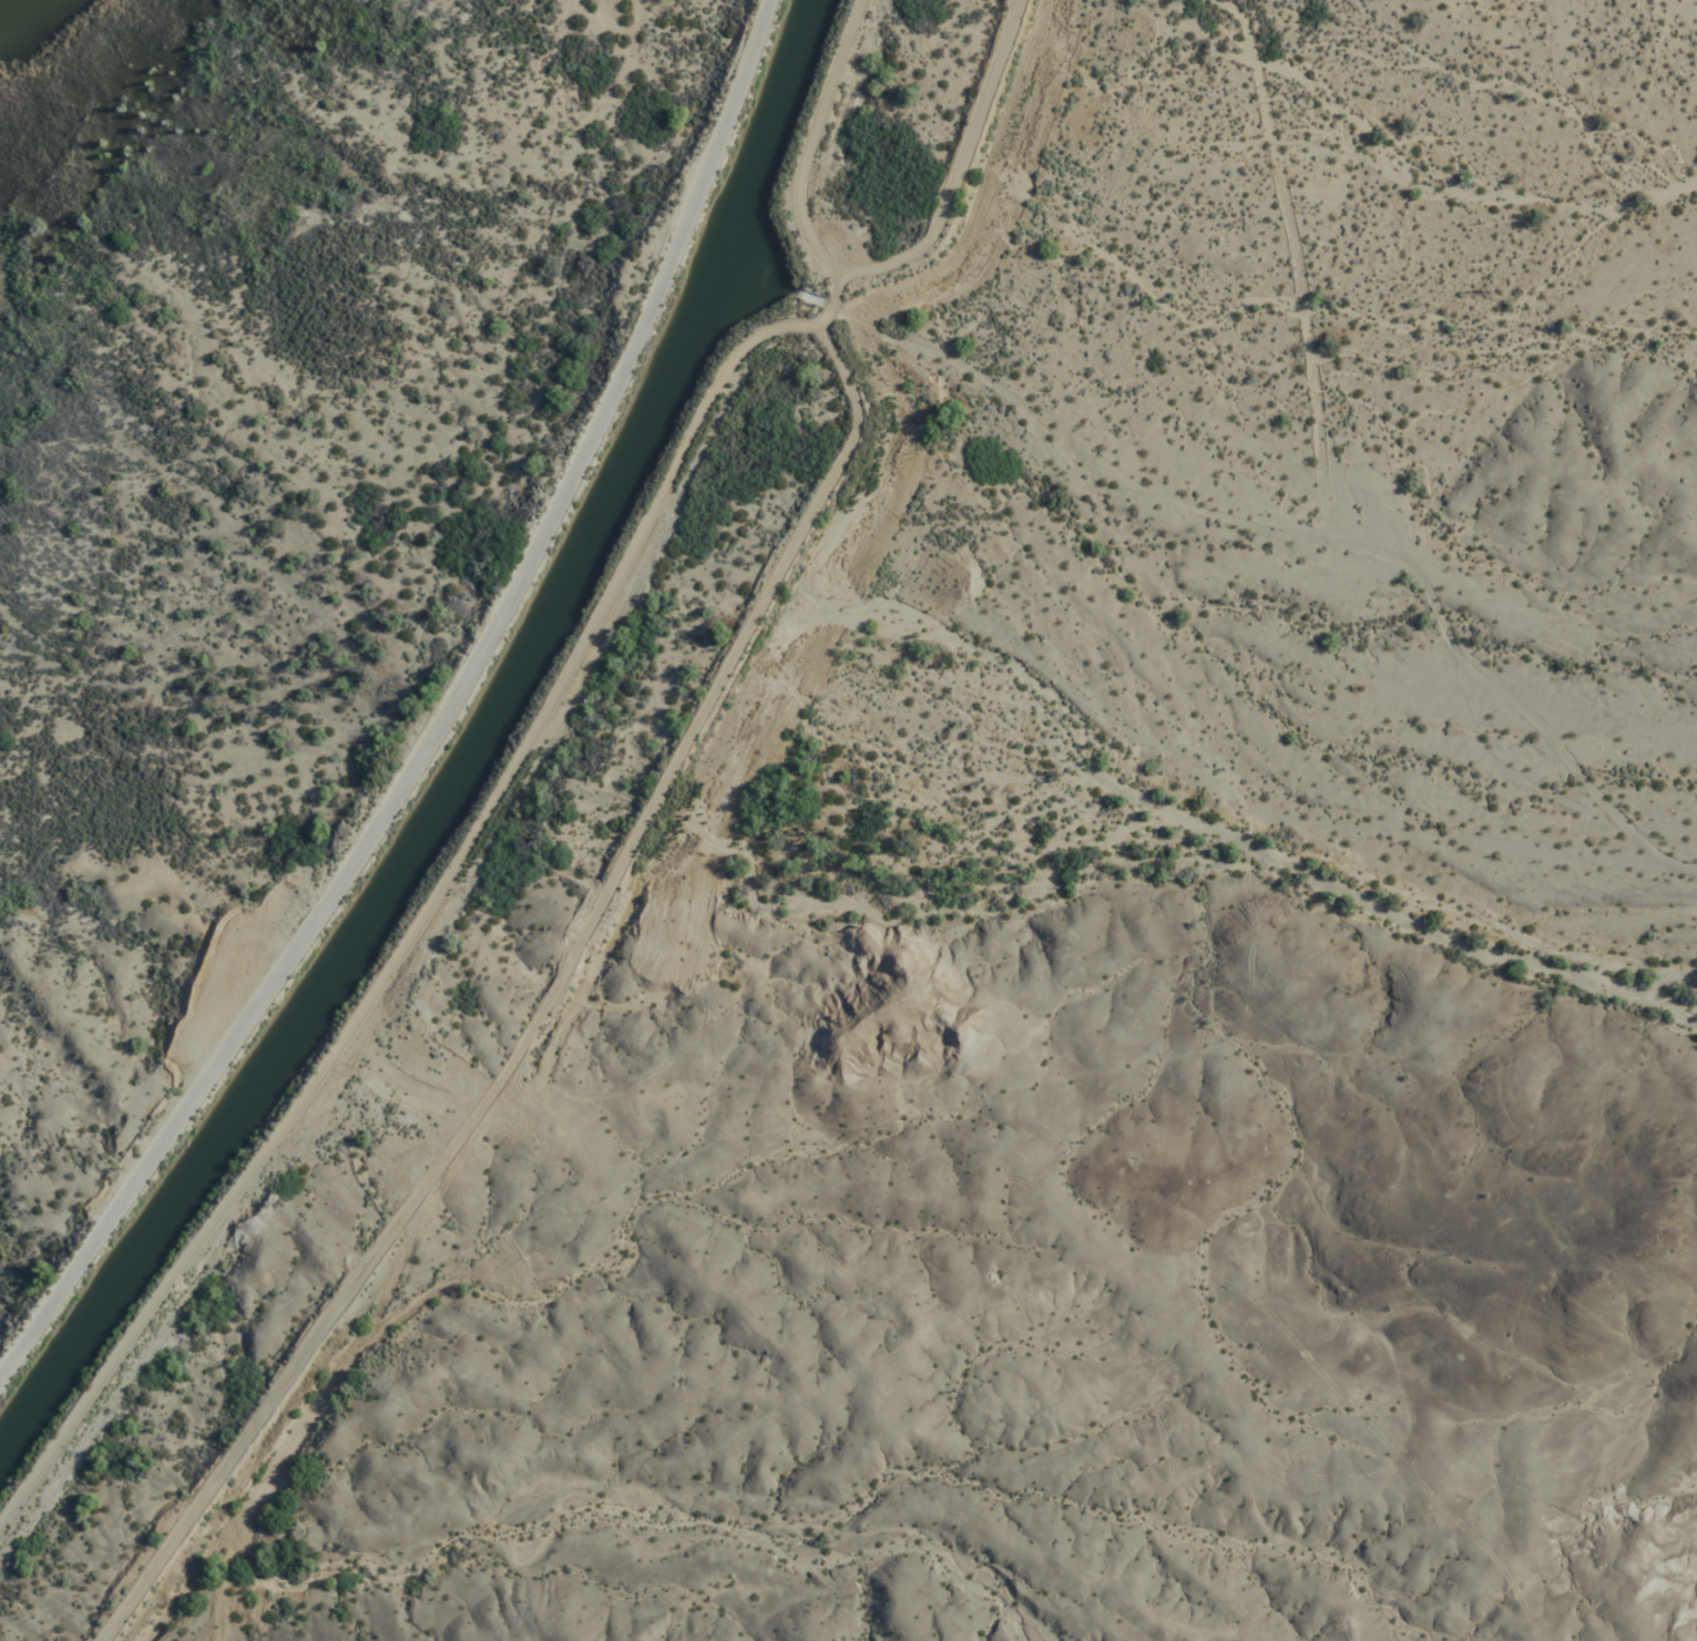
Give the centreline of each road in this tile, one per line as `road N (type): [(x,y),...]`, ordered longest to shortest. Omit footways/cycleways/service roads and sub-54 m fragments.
road 1 (residential): [(0,1380),(350,873),(452,707),(657,298),(770,0)]

